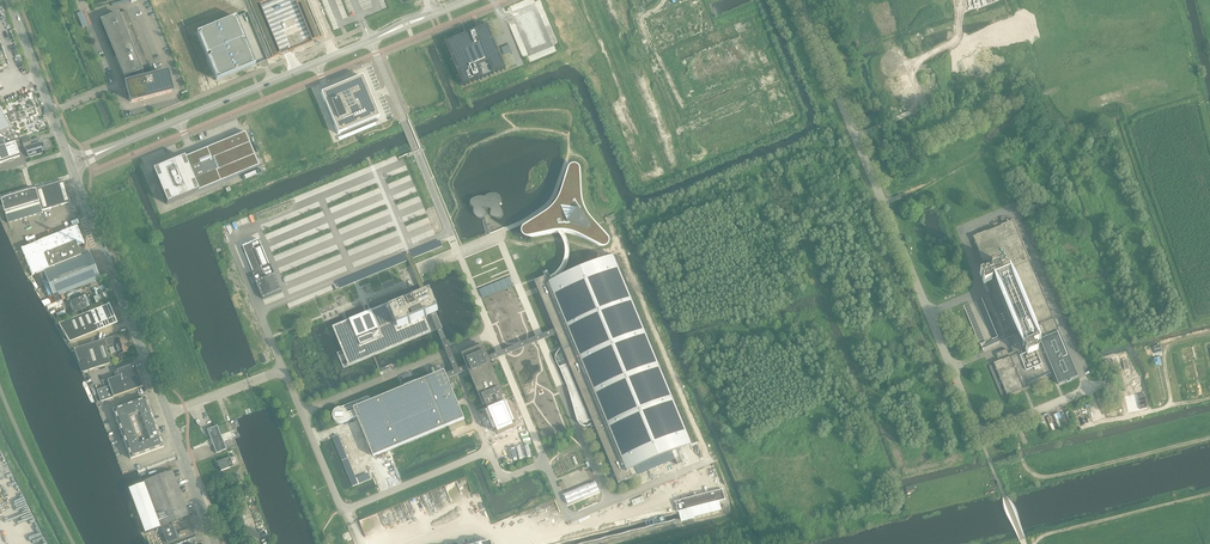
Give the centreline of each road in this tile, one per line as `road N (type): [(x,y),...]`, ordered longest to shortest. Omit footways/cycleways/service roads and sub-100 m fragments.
road 1 (unclassified): [(798,0),(978,433),(1045,409)]
road 2 (tertiary): [(216,543),(73,168)]
road 3 (tertiary): [(371,41),(105,150)]
road 4 (track): [(618,241),(709,460)]
road 5 (track): [(1066,400),(1091,424),(1165,408),(1169,343),(1209,334)]
road 6 (track): [(883,205),(968,167),(992,133),(1047,99)]
road 7 (track): [(1022,459),(1048,479),(1209,439)]
road 8 (tertiary): [(69,159),(10,0)]

